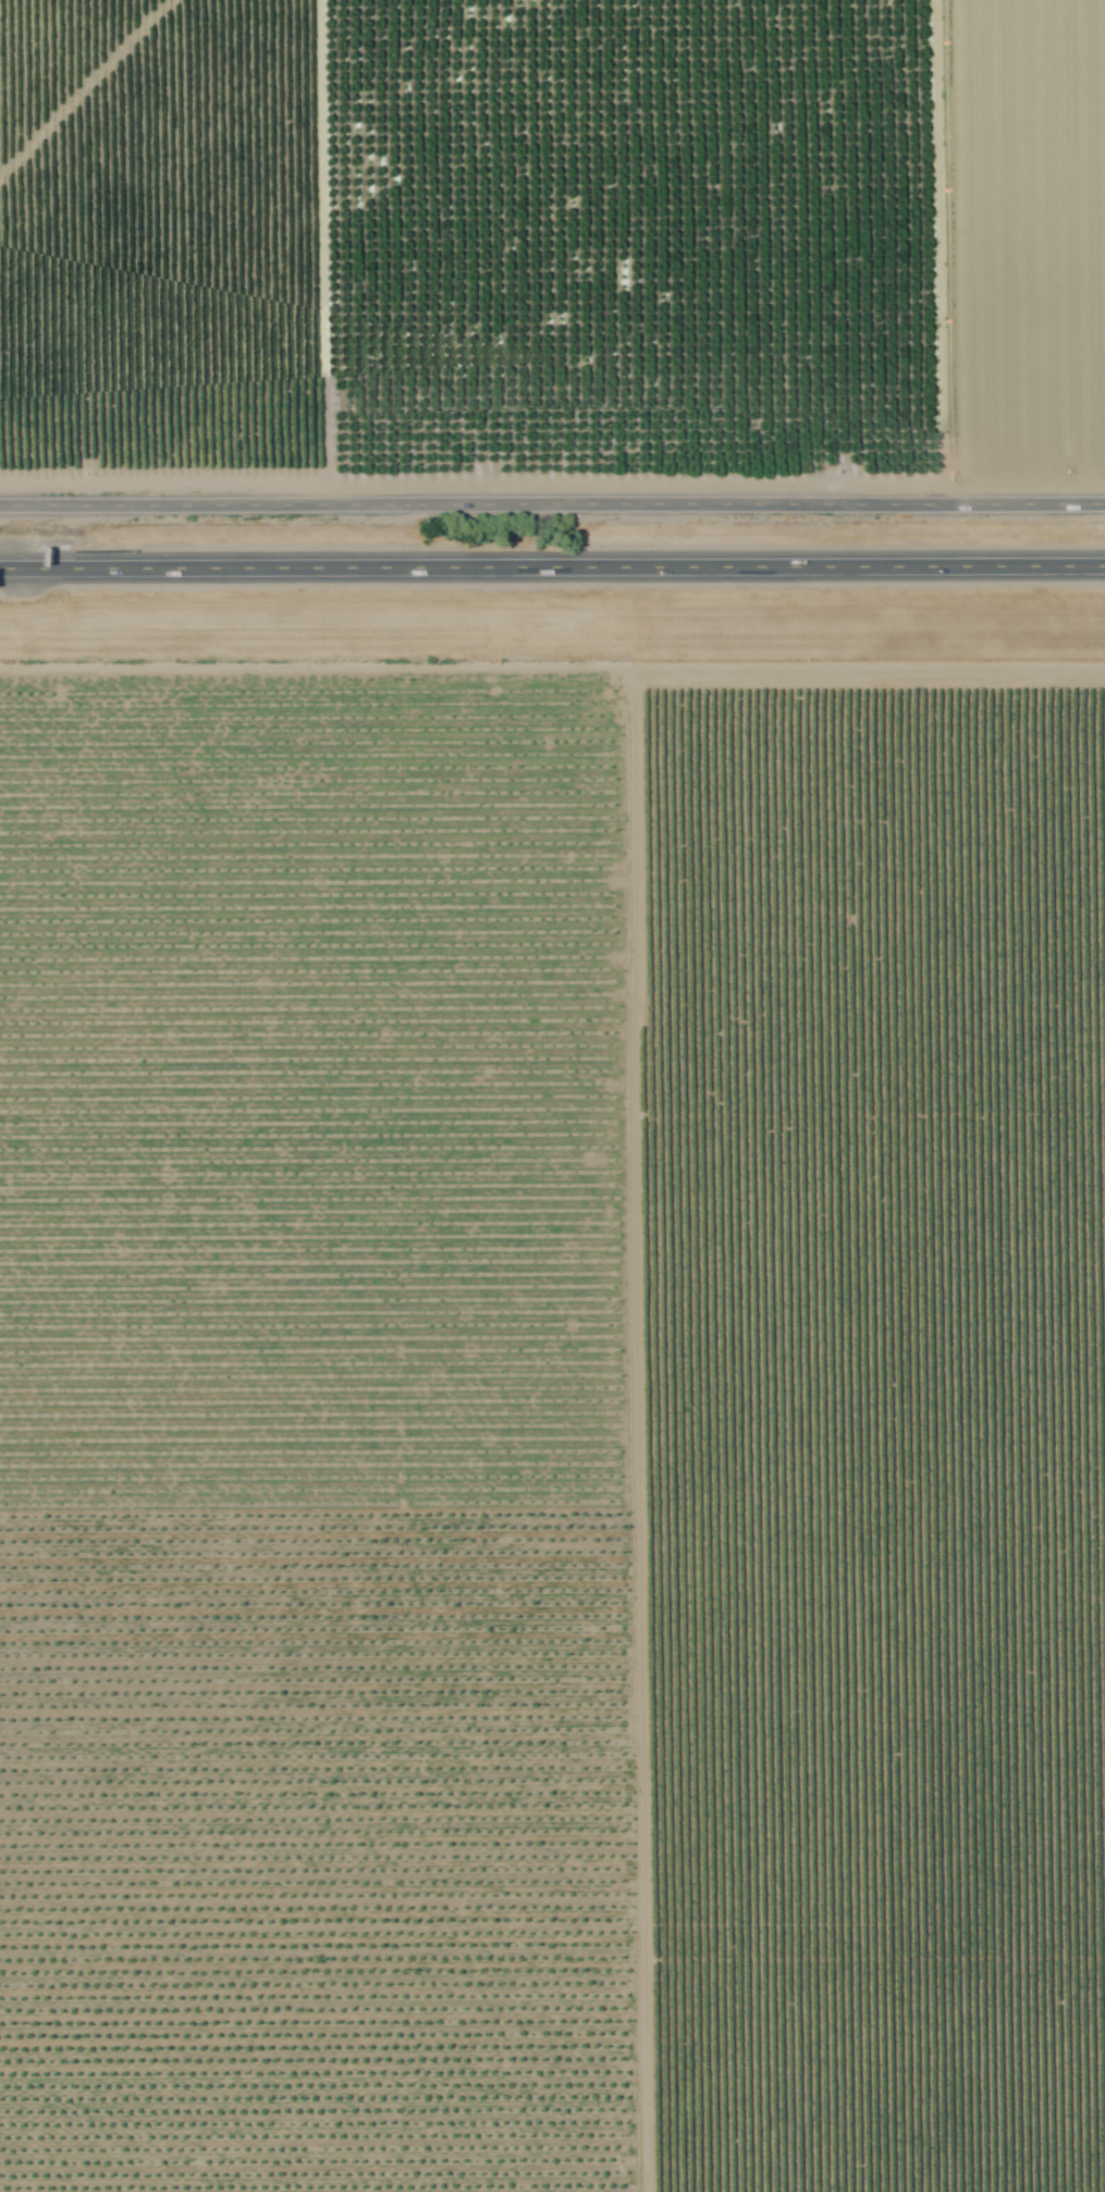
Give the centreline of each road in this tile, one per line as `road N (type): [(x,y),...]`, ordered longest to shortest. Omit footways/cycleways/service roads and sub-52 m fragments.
road 1 (tertiary): [(0,503),(1104,500)]
road 2 (primary): [(0,568),(1104,566)]

